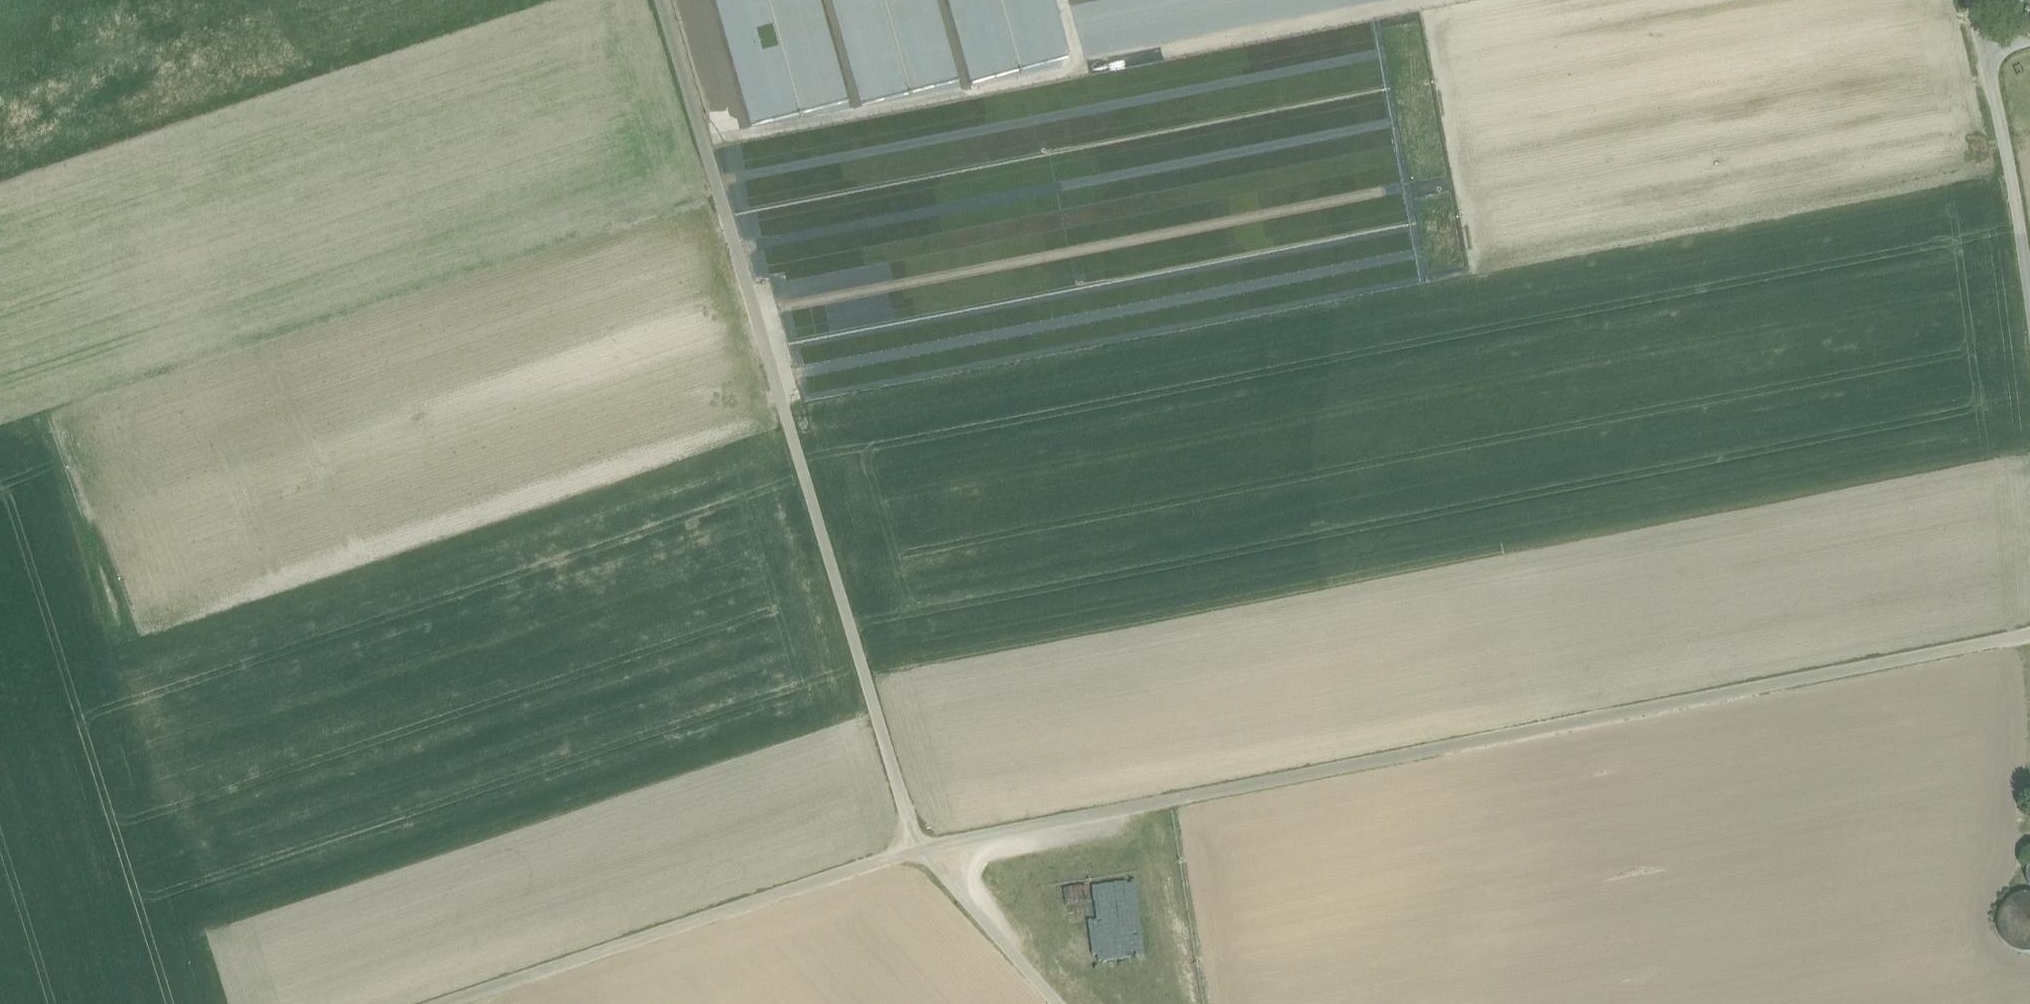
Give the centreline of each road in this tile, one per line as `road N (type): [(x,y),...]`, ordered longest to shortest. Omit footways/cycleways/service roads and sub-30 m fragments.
road 1 (unclassified): [(917,850),(1117,801),(1707,703),(2029,634)]
road 2 (unclassified): [(661,0),(917,850)]
road 3 (unclassified): [(449,1003),(917,850)]
road 4 (unclassified): [(1986,52),(2029,296)]
road 5 (unclassified): [(1055,1003),(917,850)]

